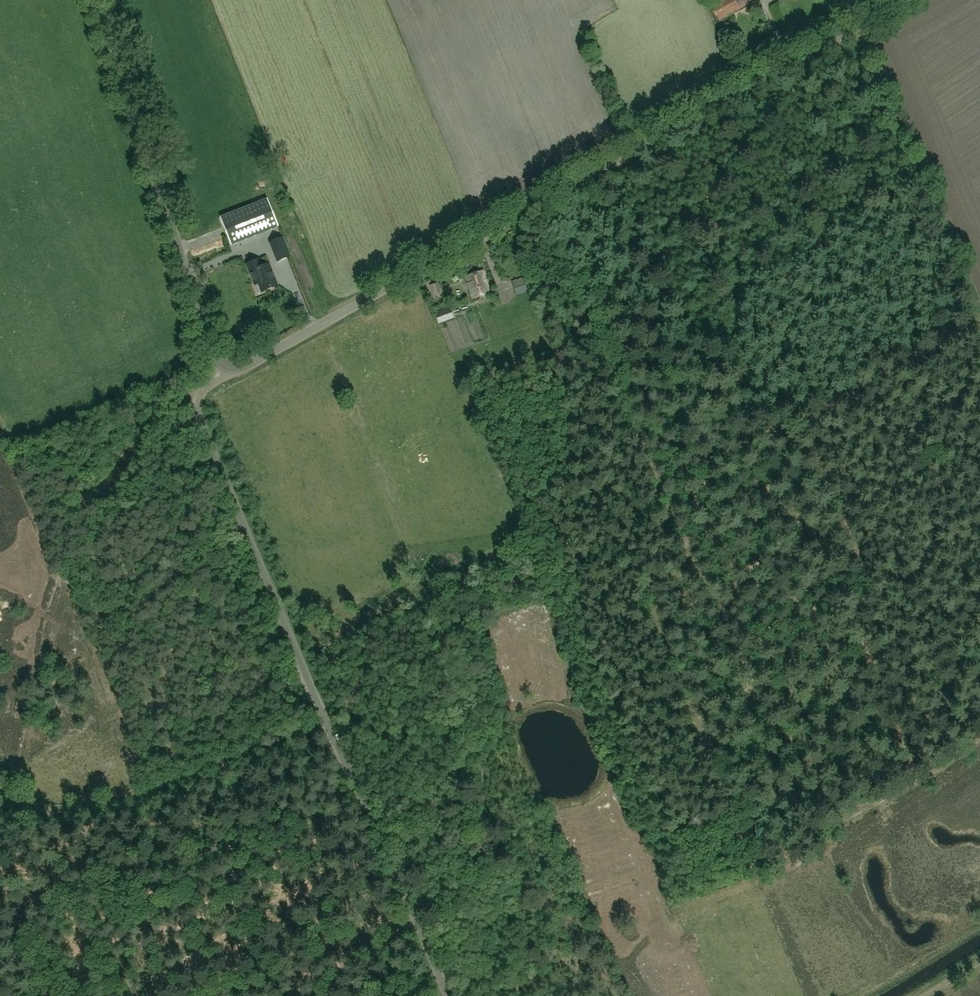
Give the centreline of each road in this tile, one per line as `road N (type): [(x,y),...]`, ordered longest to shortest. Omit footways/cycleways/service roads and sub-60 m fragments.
road 1 (track): [(543,201),(689,556),(635,578),(762,888),(831,866),(828,838),(843,818),(979,736)]
road 2 (unclassified): [(220,377),(906,0)]
road 3 (unclassified): [(447,995),(198,417),(199,395),(220,377)]
road 4 (unclassified): [(220,377),(100,0)]
road 5 (track): [(916,780),(858,648),(876,599),(810,413)]
road 6 (track): [(979,321),(923,362),(658,483)]
road 7 (track): [(327,721),(135,798),(0,812)]
road 8 (track): [(979,322),(857,27)]
road 9 (track): [(129,995),(271,910),(306,903),(350,917),(407,897)]

